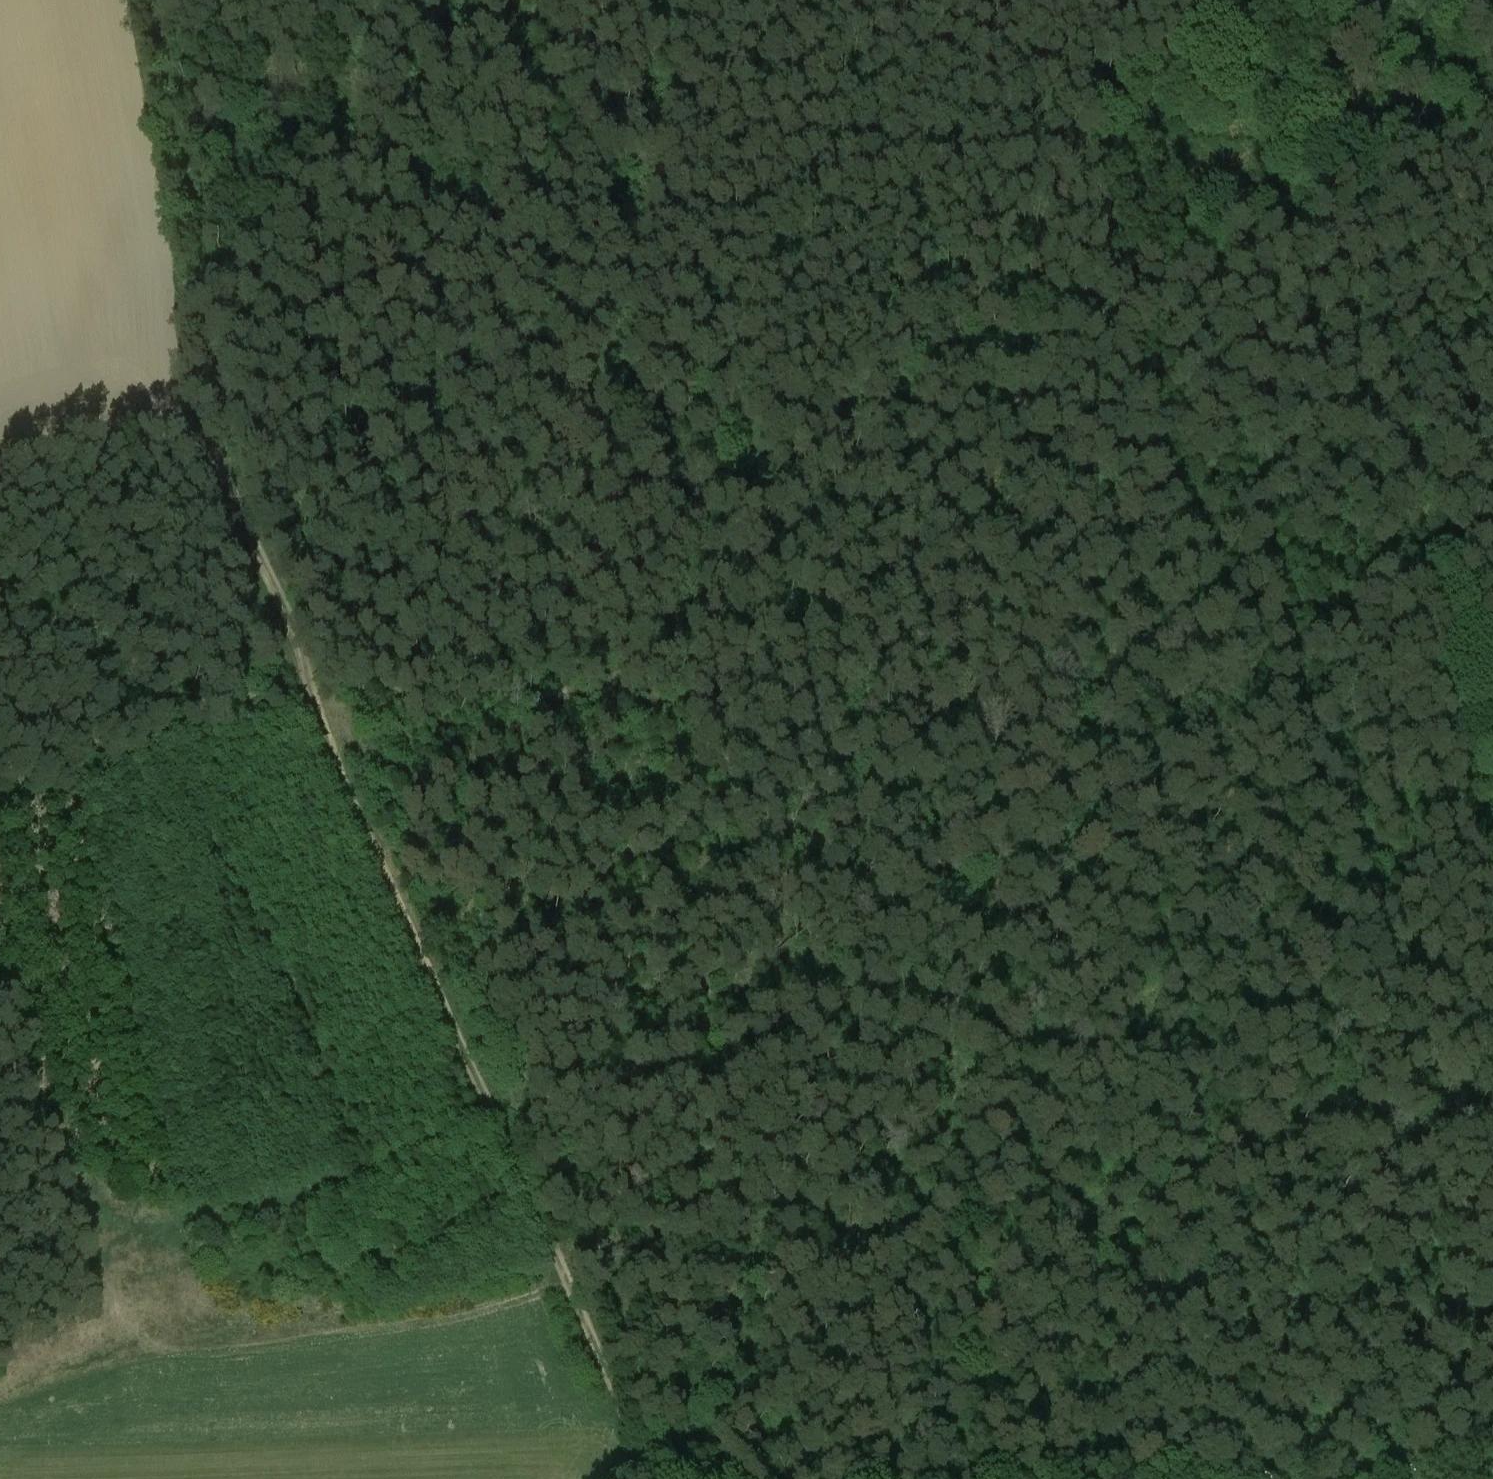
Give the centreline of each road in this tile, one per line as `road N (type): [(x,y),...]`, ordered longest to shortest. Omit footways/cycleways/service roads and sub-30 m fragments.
road 1 (track): [(0,468),(127,432),(183,428),(214,437),(660,1478)]
road 2 (track): [(214,437),(229,412),(199,245),(379,60),(513,0)]

